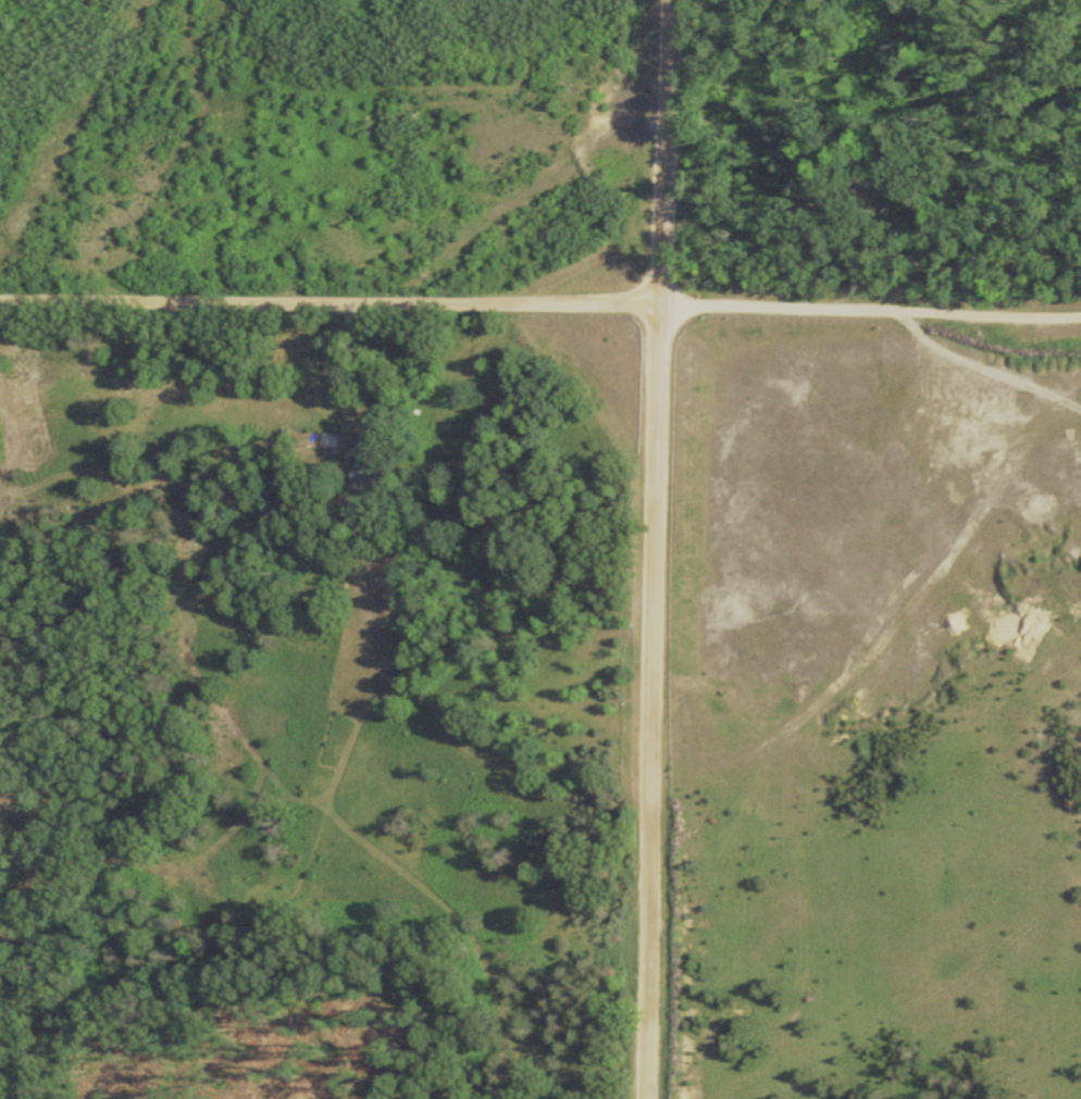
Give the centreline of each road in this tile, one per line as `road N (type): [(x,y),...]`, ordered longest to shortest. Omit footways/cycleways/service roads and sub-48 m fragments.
road 1 (residential): [(640,1098),(670,0)]
road 2 (residential): [(0,297),(657,303)]
road 3 (residential): [(1080,296),(657,303)]

